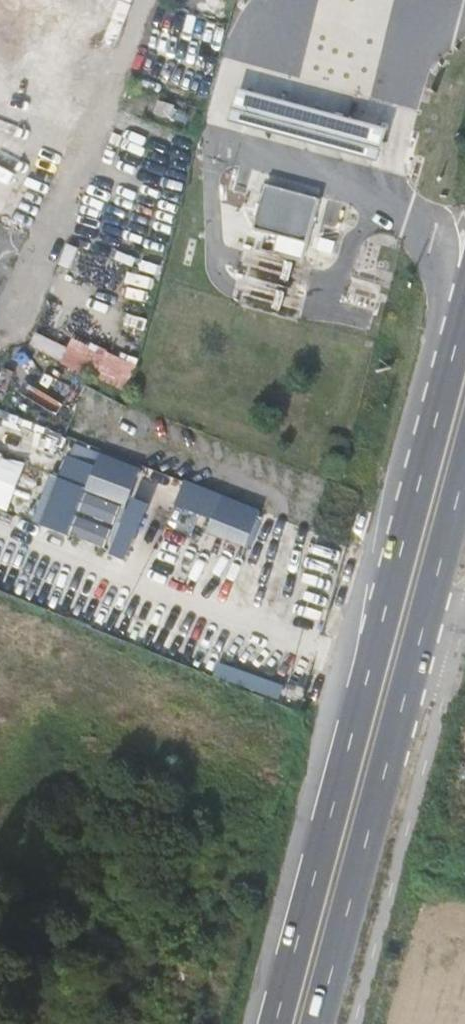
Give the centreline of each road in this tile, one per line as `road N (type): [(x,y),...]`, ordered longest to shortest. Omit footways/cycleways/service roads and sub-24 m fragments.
road 1 (trunk): [(464,320),(274,1023)]
road 2 (trunk): [(315,1023),(464,466)]

